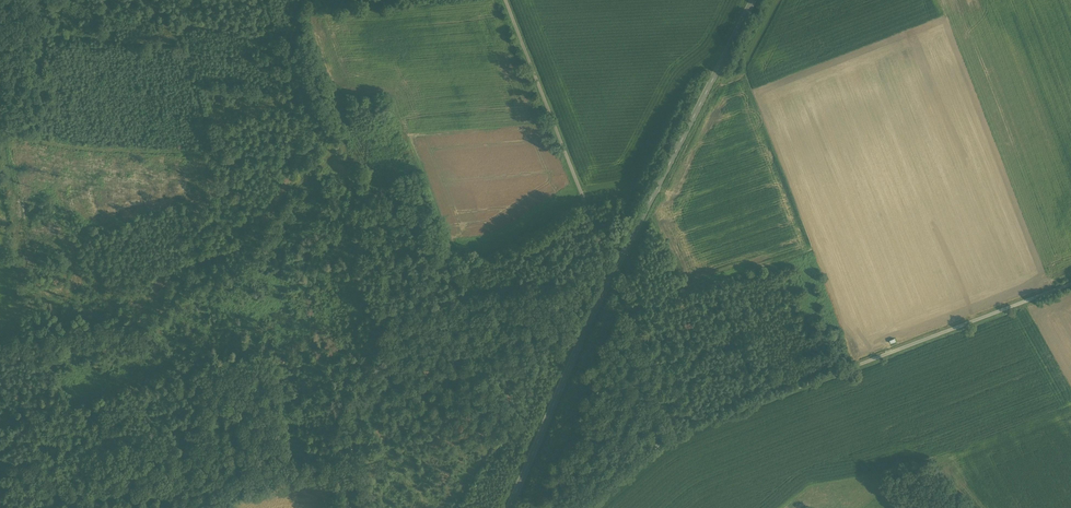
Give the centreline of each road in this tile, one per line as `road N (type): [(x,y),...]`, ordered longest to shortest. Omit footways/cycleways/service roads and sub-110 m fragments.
road 1 (unclassified): [(674,435),(1070,284)]
road 2 (secondary): [(612,275),(752,0)]
road 3 (unclassified): [(612,275),(504,0)]
road 4 (secondary): [(509,507),(612,275)]
road 5 (unclassified): [(674,435),(612,275)]
road 6 (track): [(431,507),(353,415)]

